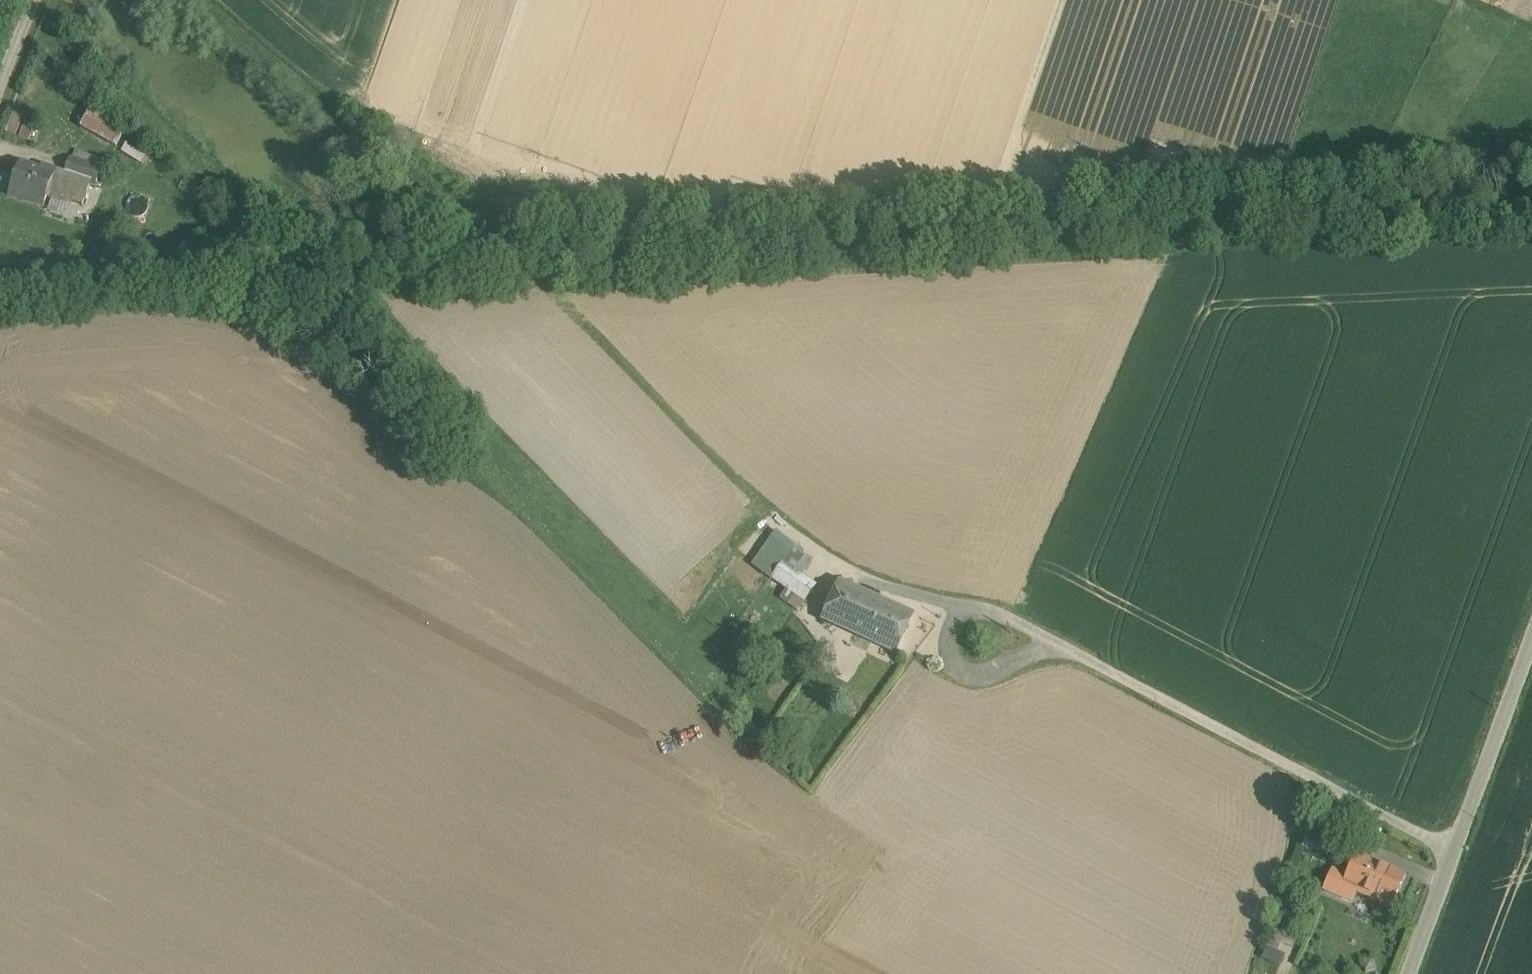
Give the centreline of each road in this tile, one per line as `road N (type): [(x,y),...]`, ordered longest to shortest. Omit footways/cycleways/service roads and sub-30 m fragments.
road 1 (unclassified): [(1407,973),(1531,640)]

